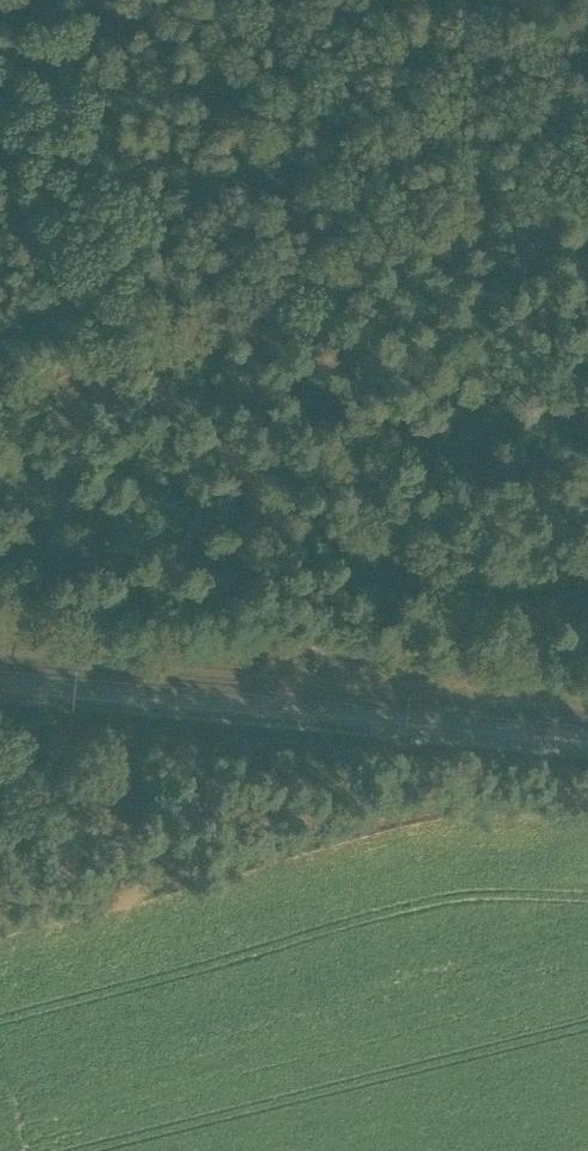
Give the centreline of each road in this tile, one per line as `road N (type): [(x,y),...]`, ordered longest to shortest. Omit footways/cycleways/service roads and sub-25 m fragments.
road 1 (track): [(0,416),(587,183)]
road 2 (track): [(0,620),(587,671)]

